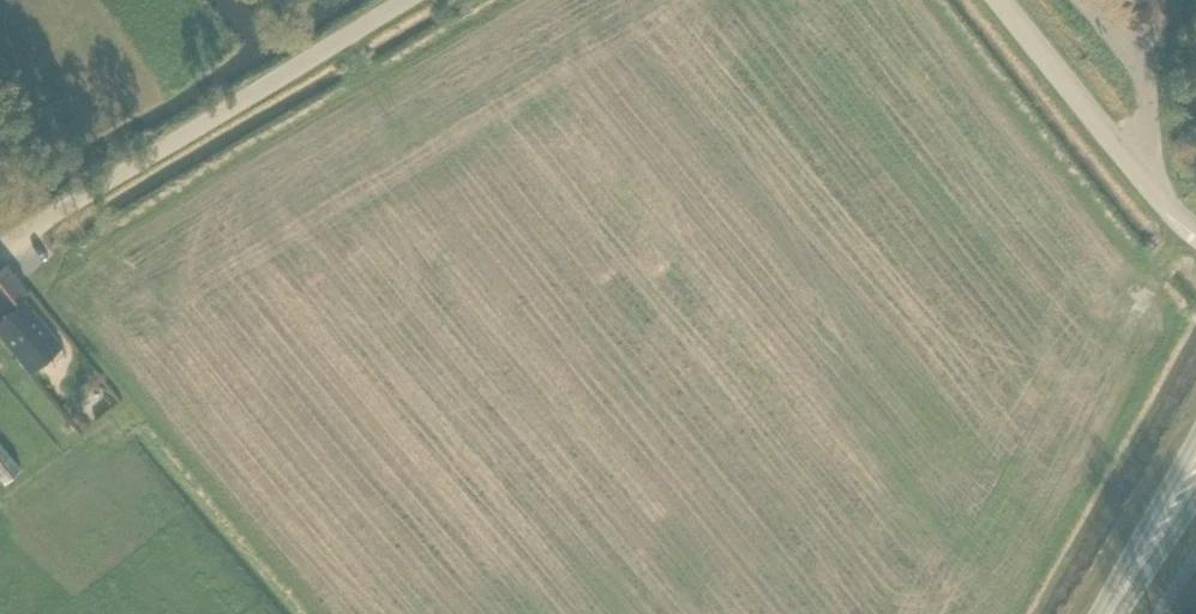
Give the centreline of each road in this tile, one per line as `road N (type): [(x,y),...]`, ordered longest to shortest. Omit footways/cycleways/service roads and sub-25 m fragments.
road 1 (unclassified): [(410,0),(0,250)]
road 2 (unclassified): [(1195,231),(996,0)]
road 3 (primary): [(1195,439),(1097,613)]
road 4 (primary): [(1120,613),(1195,498)]

